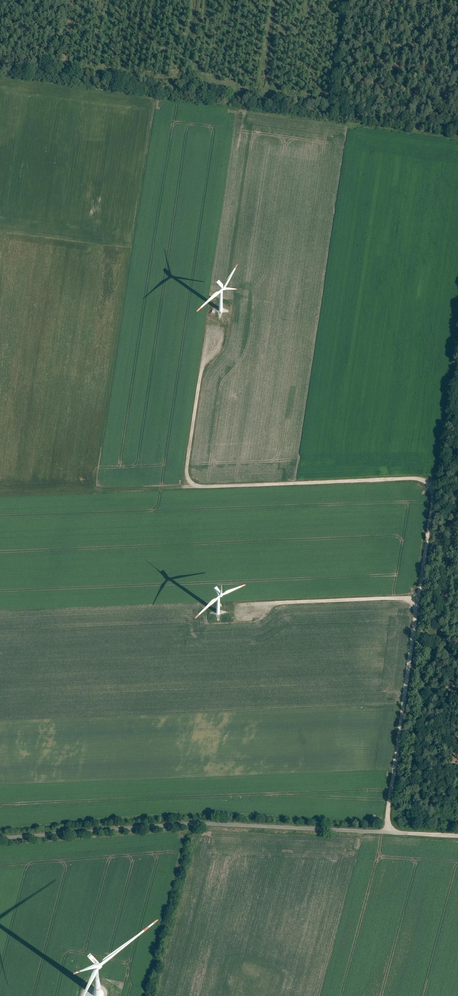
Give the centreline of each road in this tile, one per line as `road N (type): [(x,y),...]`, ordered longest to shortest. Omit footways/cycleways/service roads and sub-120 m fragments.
road 1 (track): [(386,831),(433,490),(419,479),(196,486),(187,468),(207,343)]
road 2 (track): [(0,67),(457,131)]
road 3 (track): [(0,837),(193,822),(457,837)]
road 4 (track): [(417,603),(242,606)]

